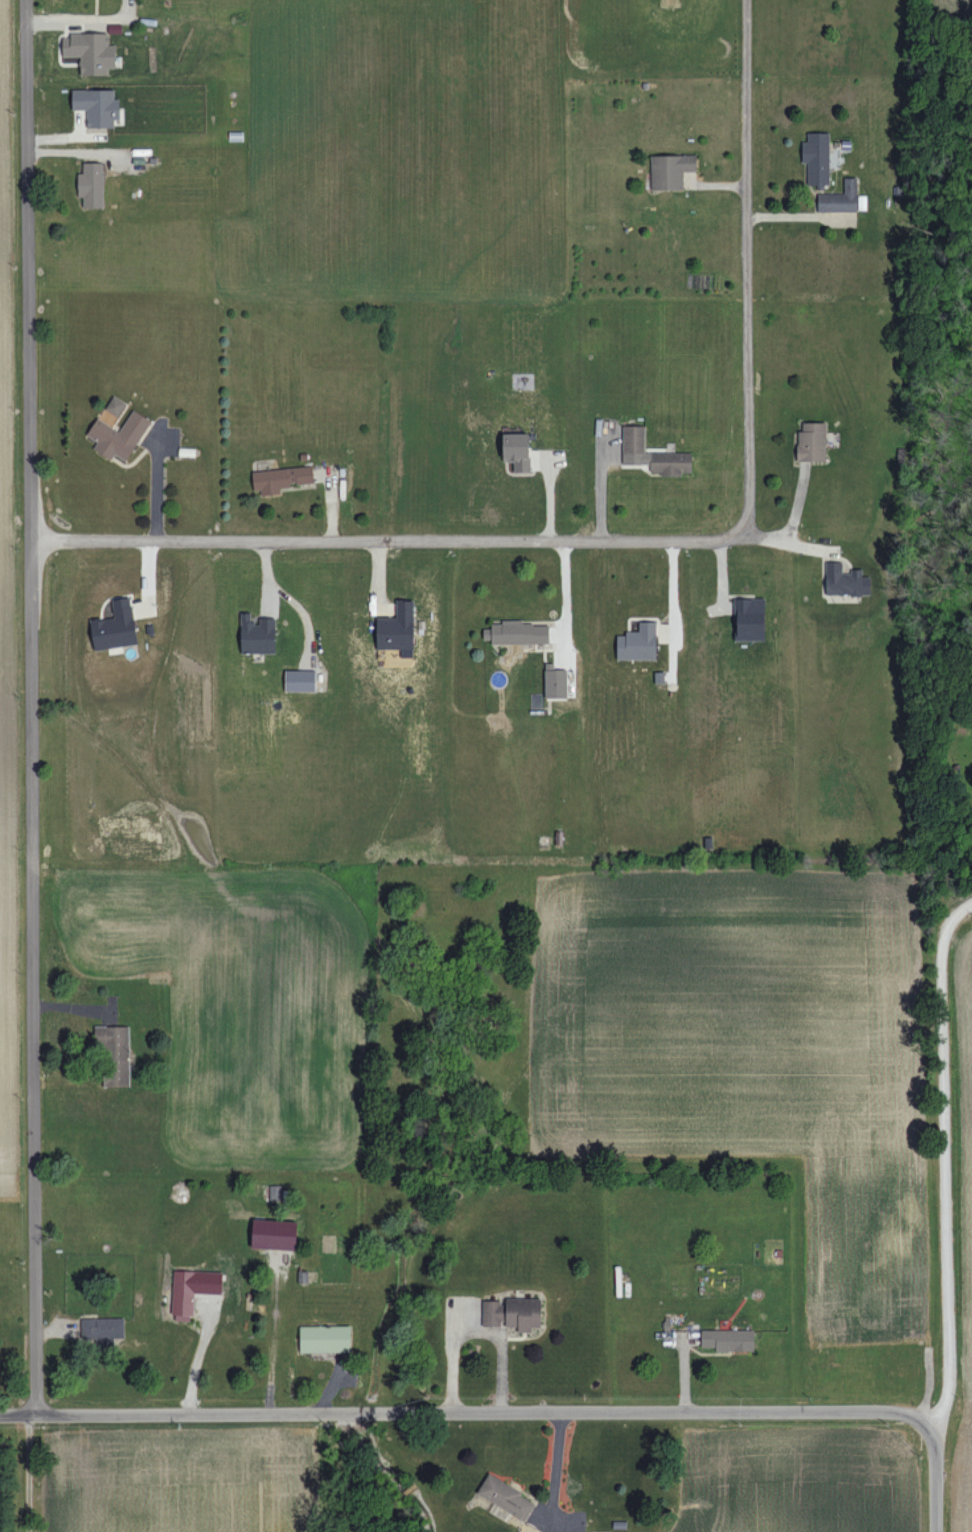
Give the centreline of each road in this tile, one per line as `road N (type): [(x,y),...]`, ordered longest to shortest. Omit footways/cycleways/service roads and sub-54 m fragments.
road 1 (residential): [(35,1412),(26,0)]
road 2 (residential): [(926,1422),(882,1411),(0,1412)]
road 3 (residential): [(35,543),(792,539)]
road 4 (residential): [(745,541),(746,0)]
road 5 (residential): [(926,1422),(950,1388),(941,956),(948,925),(971,903)]
road 6 (residential): [(35,1094),(488,1092)]
road 7 (residential): [(488,1092),(460,755)]

